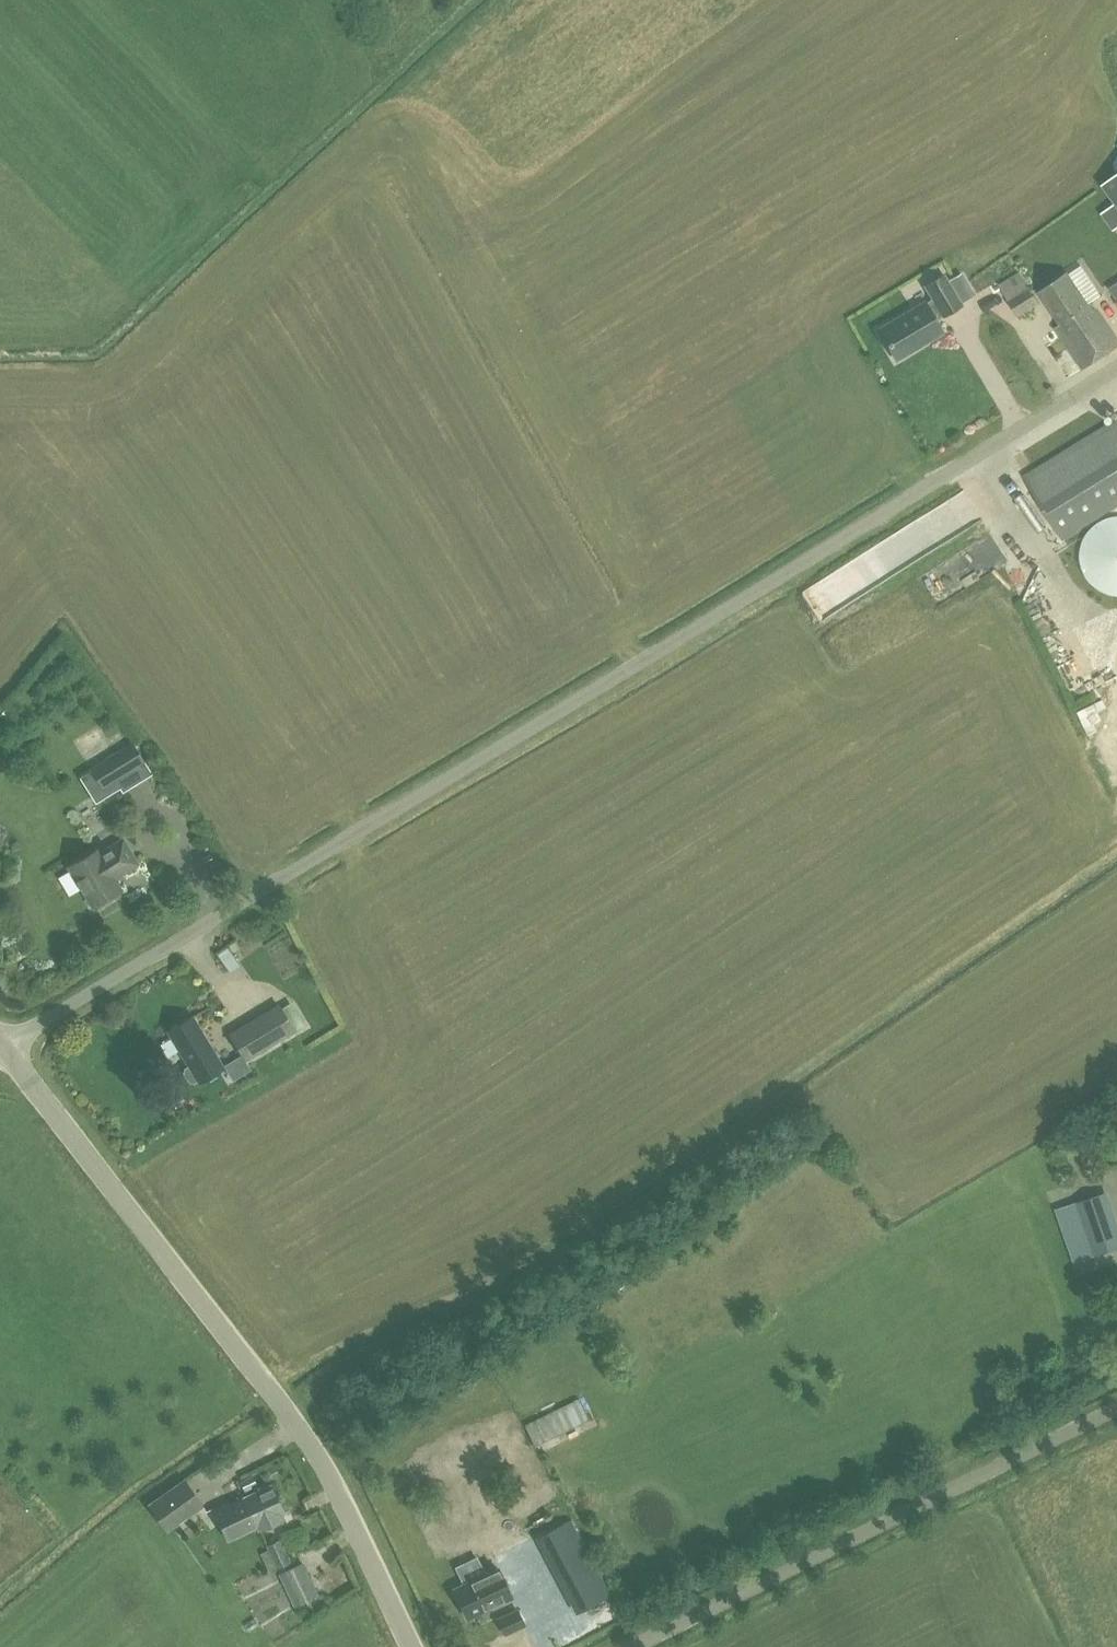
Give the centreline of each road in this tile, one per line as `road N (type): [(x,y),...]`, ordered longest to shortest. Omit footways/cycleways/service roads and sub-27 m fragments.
road 1 (unclassified): [(3,1045),(1116,356)]
road 2 (unclassified): [(412,1646),(298,1426),(3,1045)]
road 3 (unclassified): [(629,1646),(1116,1408)]

